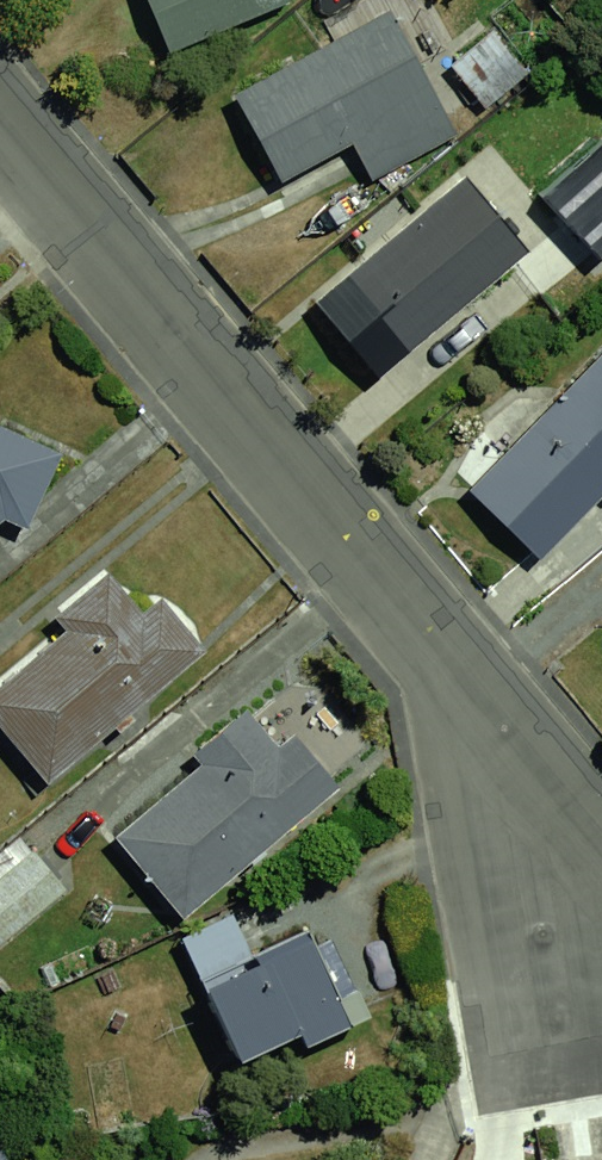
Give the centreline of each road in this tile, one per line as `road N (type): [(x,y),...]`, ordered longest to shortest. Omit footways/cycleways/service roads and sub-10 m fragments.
road 1 (residential): [(0,135),(456,694),(601,976)]

